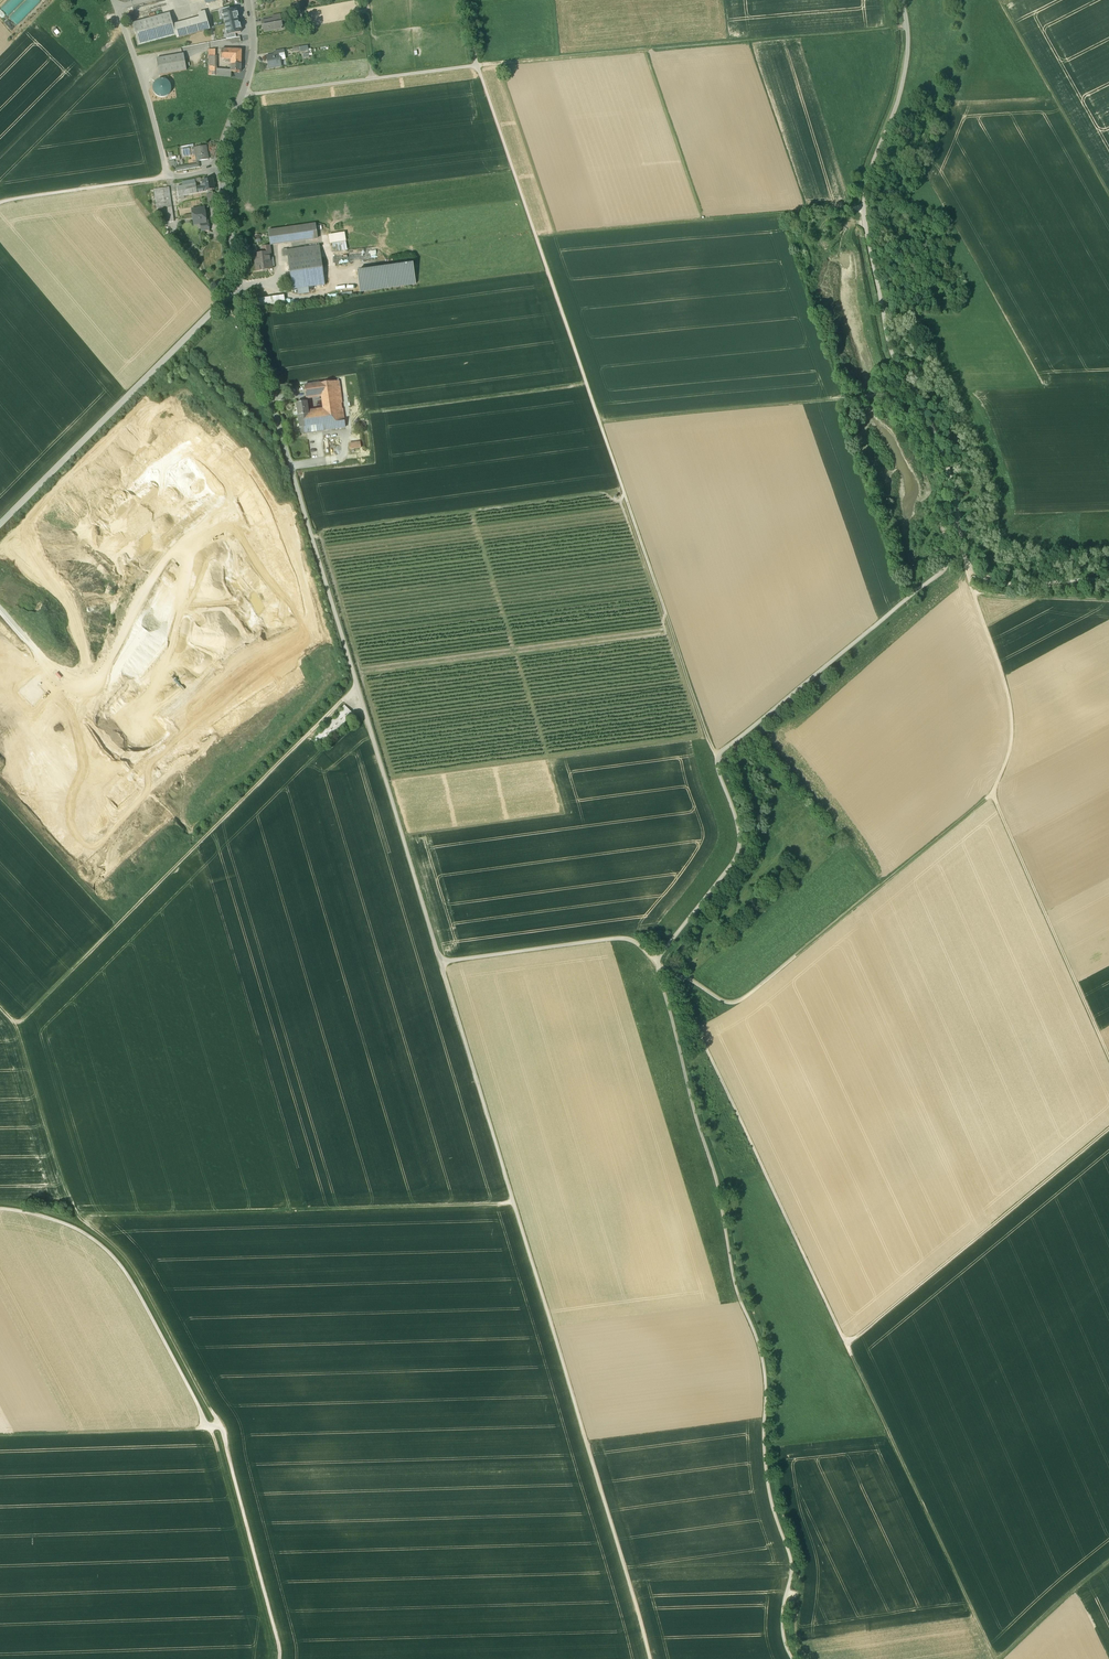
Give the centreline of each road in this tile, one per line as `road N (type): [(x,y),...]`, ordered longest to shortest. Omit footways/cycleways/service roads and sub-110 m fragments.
road 1 (track): [(236,283),(653,1658)]
road 2 (track): [(722,764),(744,852),(662,967),(718,1173),(737,1277),(770,1377),(772,1486),(797,1570),(787,1623),(795,1658)]
road 3 (track): [(677,974),(730,1006),(746,1004),(998,796),(1108,1050)]
road 4 (track): [(242,97),(476,66),(907,26)]
road 5 (tertiary): [(247,0),(249,78),(217,169),(236,283),(0,525)]
road 6 (track): [(961,517),(948,461),(890,345),(866,218),(867,192),(898,107),(907,39),(903,0)]
road 7 (track): [(221,1426),(138,1276),(79,1220),(16,1027),(0,1007)]
road 8 (track): [(16,1027),(356,687)]
road 9 (track): [(79,1220),(518,1208)]
road 10 (track): [(677,974),(850,1350)]
road 11 (track): [(476,66),(598,420)]
road 12 (track): [(598,420),(722,764)]
road 13 (track): [(947,523),(950,569),(722,764)]
road 14 (track): [(850,1350),(999,1658)]
road 15 (track): [(850,1350),(1108,1133)]
road 16 (track): [(866,210),(535,236)]
road 17 (track): [(598,420),(918,398)]
road 18 (track): [(0,1213),(64,1227),(110,1255),(209,1429)]
road 19 (track): [(221,1426),(279,1658)]
road 20 (track): [(209,1429),(269,1658)]
road 21 (track): [(969,570),(1016,718),(1014,756),(998,796)]
road 22 (track): [(360,419),(590,389)]
road 23 (track): [(662,967),(645,947),(623,941),(446,966)]
road 24 (track): [(1108,191),(1000,0)]
road 25 (track): [(0,1438),(209,1429)]
road 26 (track): [(1108,582),(988,582),(969,570),(961,517)]
road 27 (track): [(112,0),(167,176)]
road 28 (track): [(167,176),(0,202)]
road 29 (track): [(1007,1658),(1108,1572)]
road 30 (track): [(978,599),(1108,604)]

